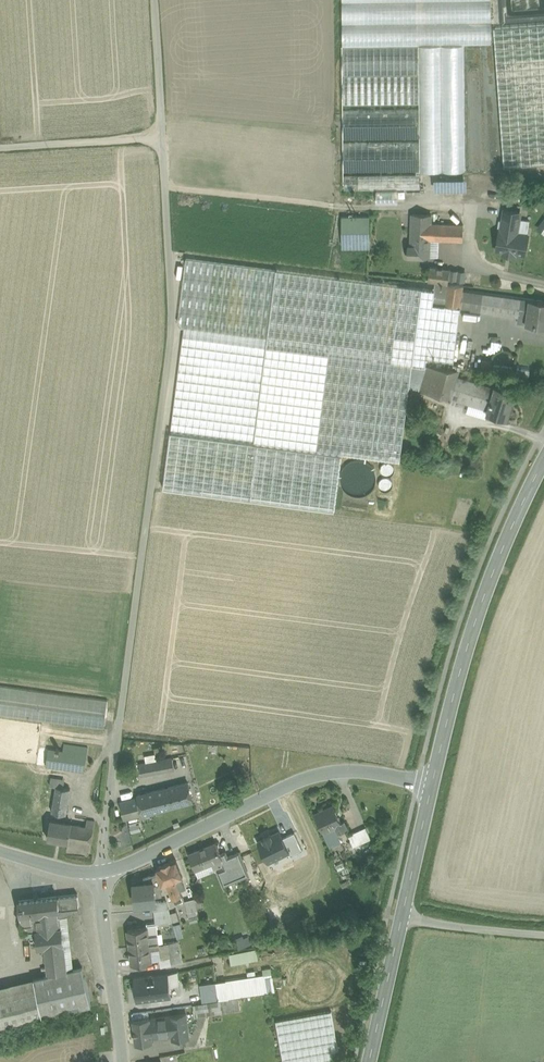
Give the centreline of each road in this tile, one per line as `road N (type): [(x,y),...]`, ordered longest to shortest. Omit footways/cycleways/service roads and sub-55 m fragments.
road 1 (unclassified): [(160,138),(172,324),(101,871)]
road 2 (tertiary): [(101,871),(310,777),(352,770),(432,785)]
road 3 (secondary): [(432,785),(467,642),(543,463)]
road 4 (secondary): [(369,1061),(432,785)]
road 5 (unclassified): [(101,871),(122,1061)]
road 6 (unclassified): [(0,148),(160,138)]
road 7 (track): [(543,935),(401,919)]
road 8 (unclassified): [(153,0),(160,138)]

